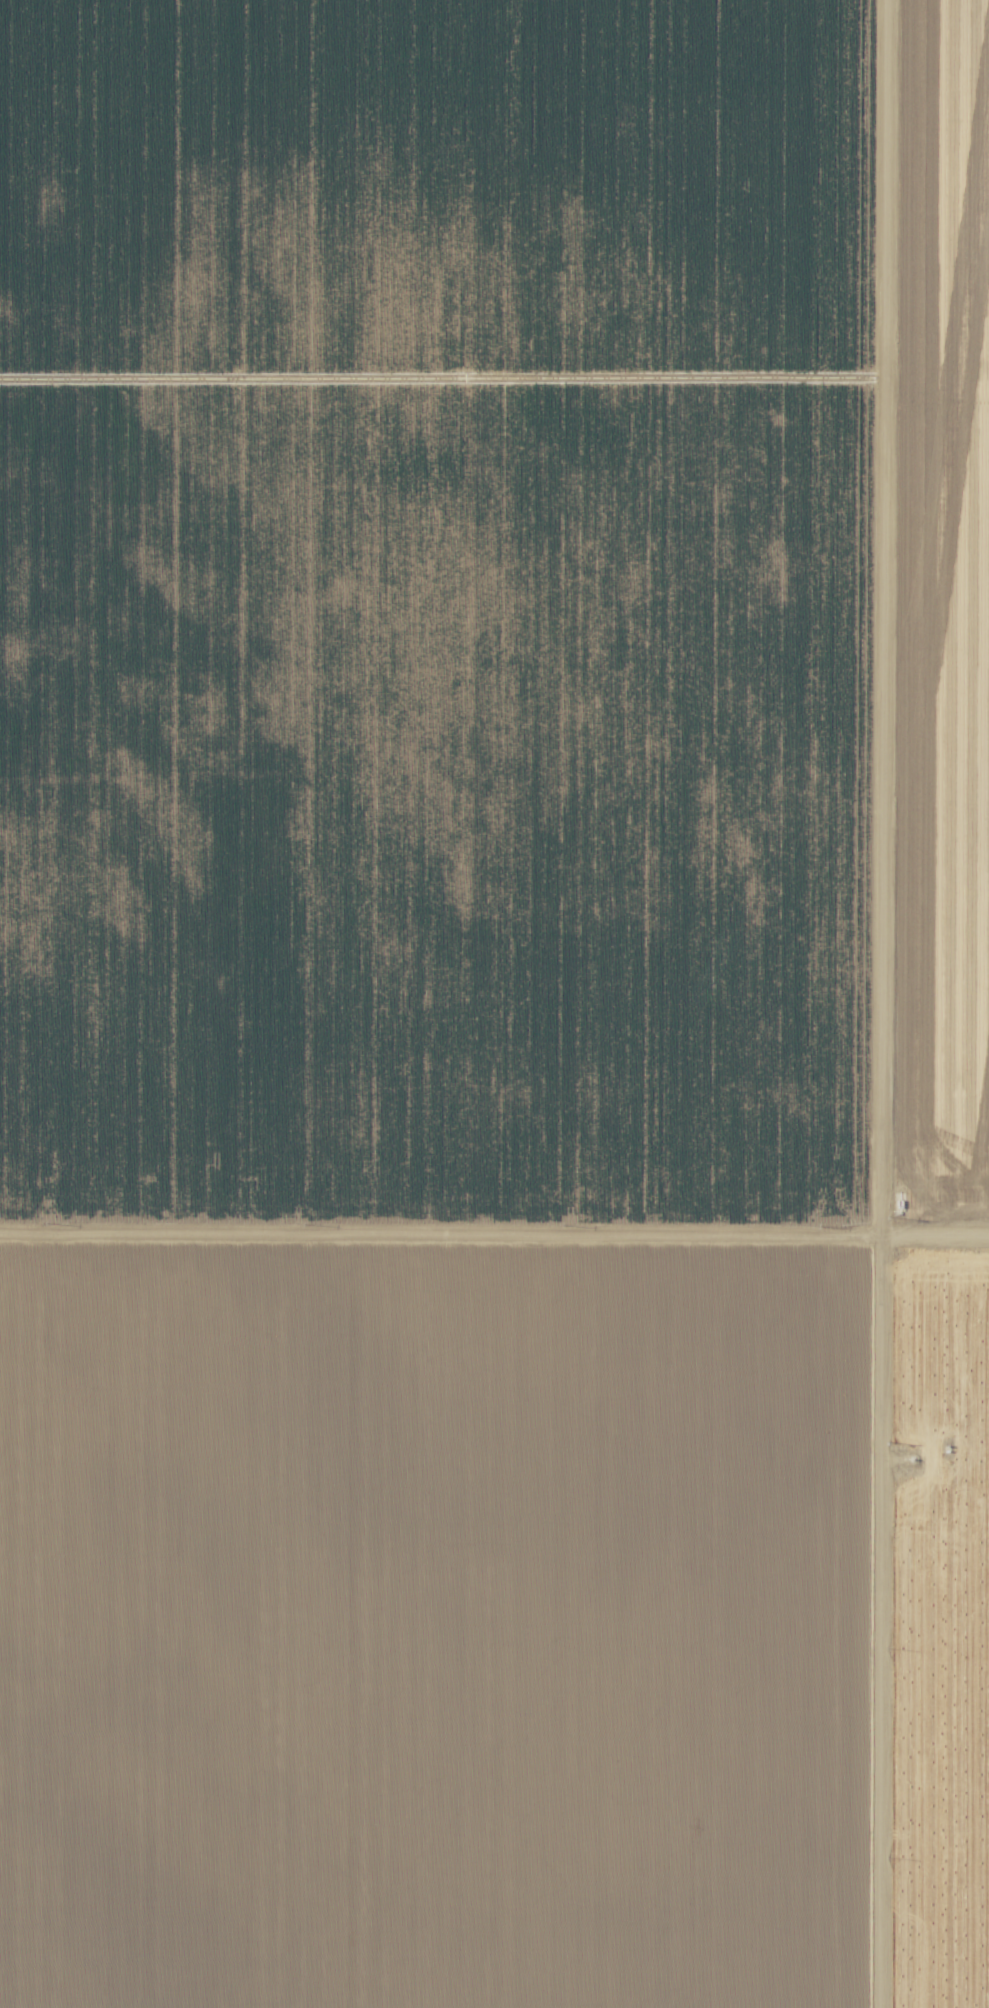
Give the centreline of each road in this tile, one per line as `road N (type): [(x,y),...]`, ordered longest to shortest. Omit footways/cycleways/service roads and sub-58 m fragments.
road 1 (residential): [(886,2007),(892,0)]

